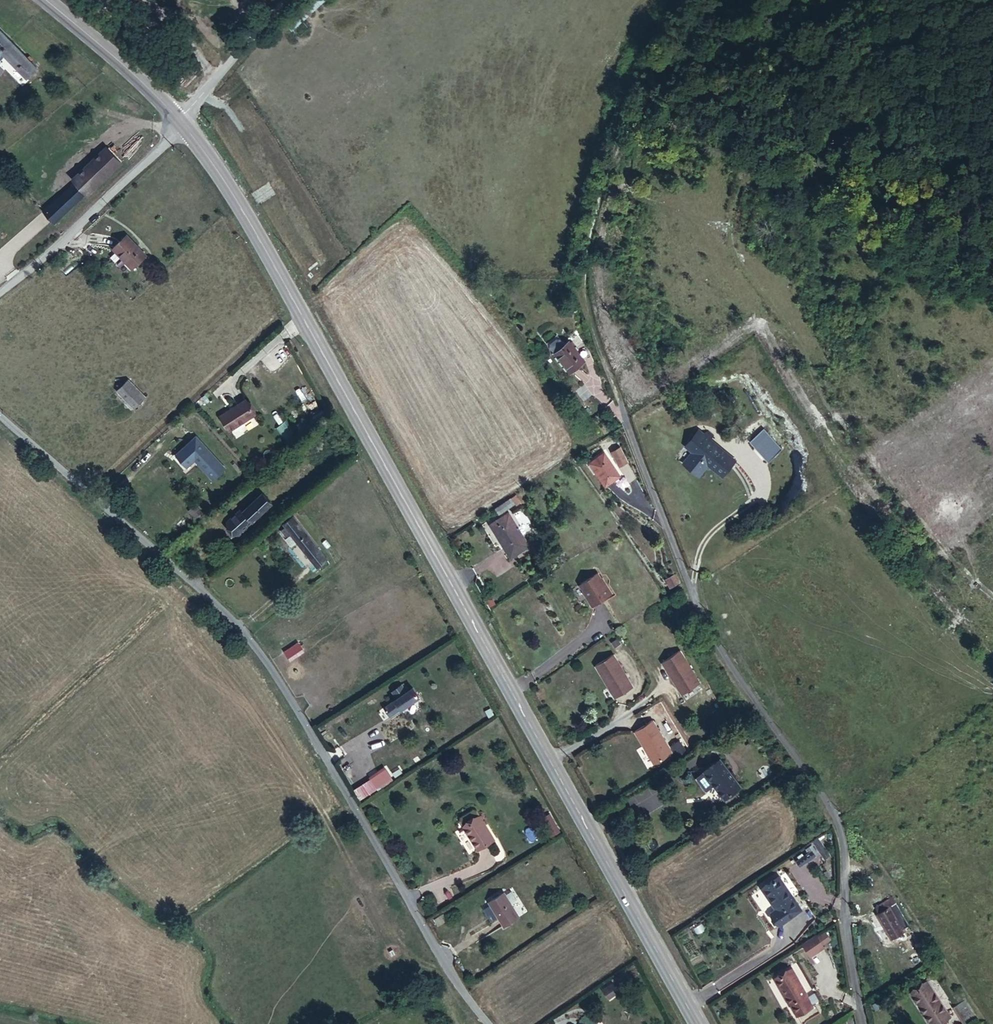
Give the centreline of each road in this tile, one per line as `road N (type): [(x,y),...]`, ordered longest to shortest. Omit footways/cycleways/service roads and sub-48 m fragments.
road 1 (primary): [(700,1023),(253,223),(182,122)]
road 2 (unclassified): [(489,1023),(245,628),(0,411)]
road 3 (unclassified): [(619,401),(714,640),(839,821),(848,858),(847,934),(864,1023)]
road 4 (unclassified): [(0,294),(68,240),(182,122)]
road 5 (primary): [(182,122),(47,0)]
road 6 (unclassified): [(182,122),(298,0)]

